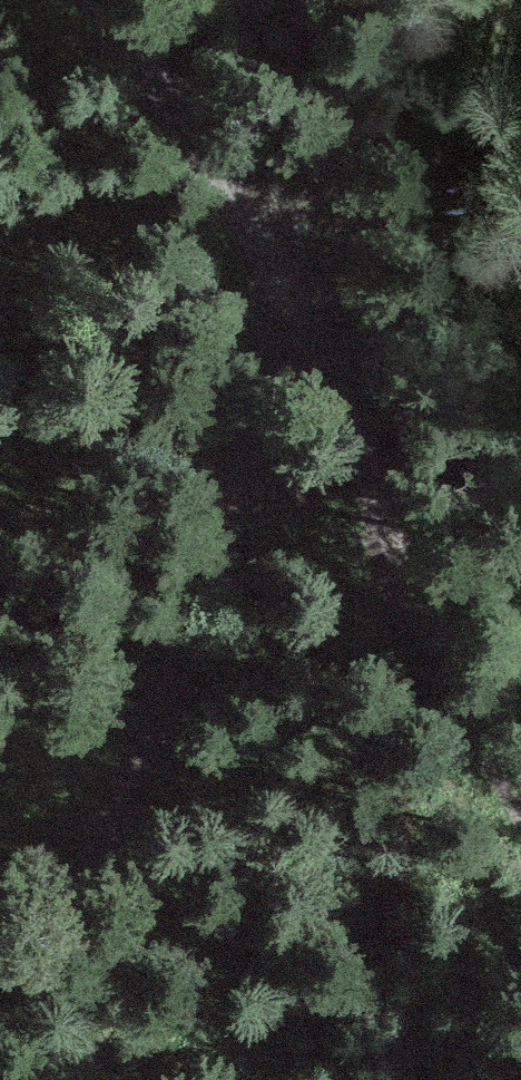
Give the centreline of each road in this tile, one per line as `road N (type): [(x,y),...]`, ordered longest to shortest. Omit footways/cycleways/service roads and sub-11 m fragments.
road 1 (track): [(117,0),(520,727)]
road 2 (track): [(284,311),(212,618),(112,853),(24,966),(0,985)]

